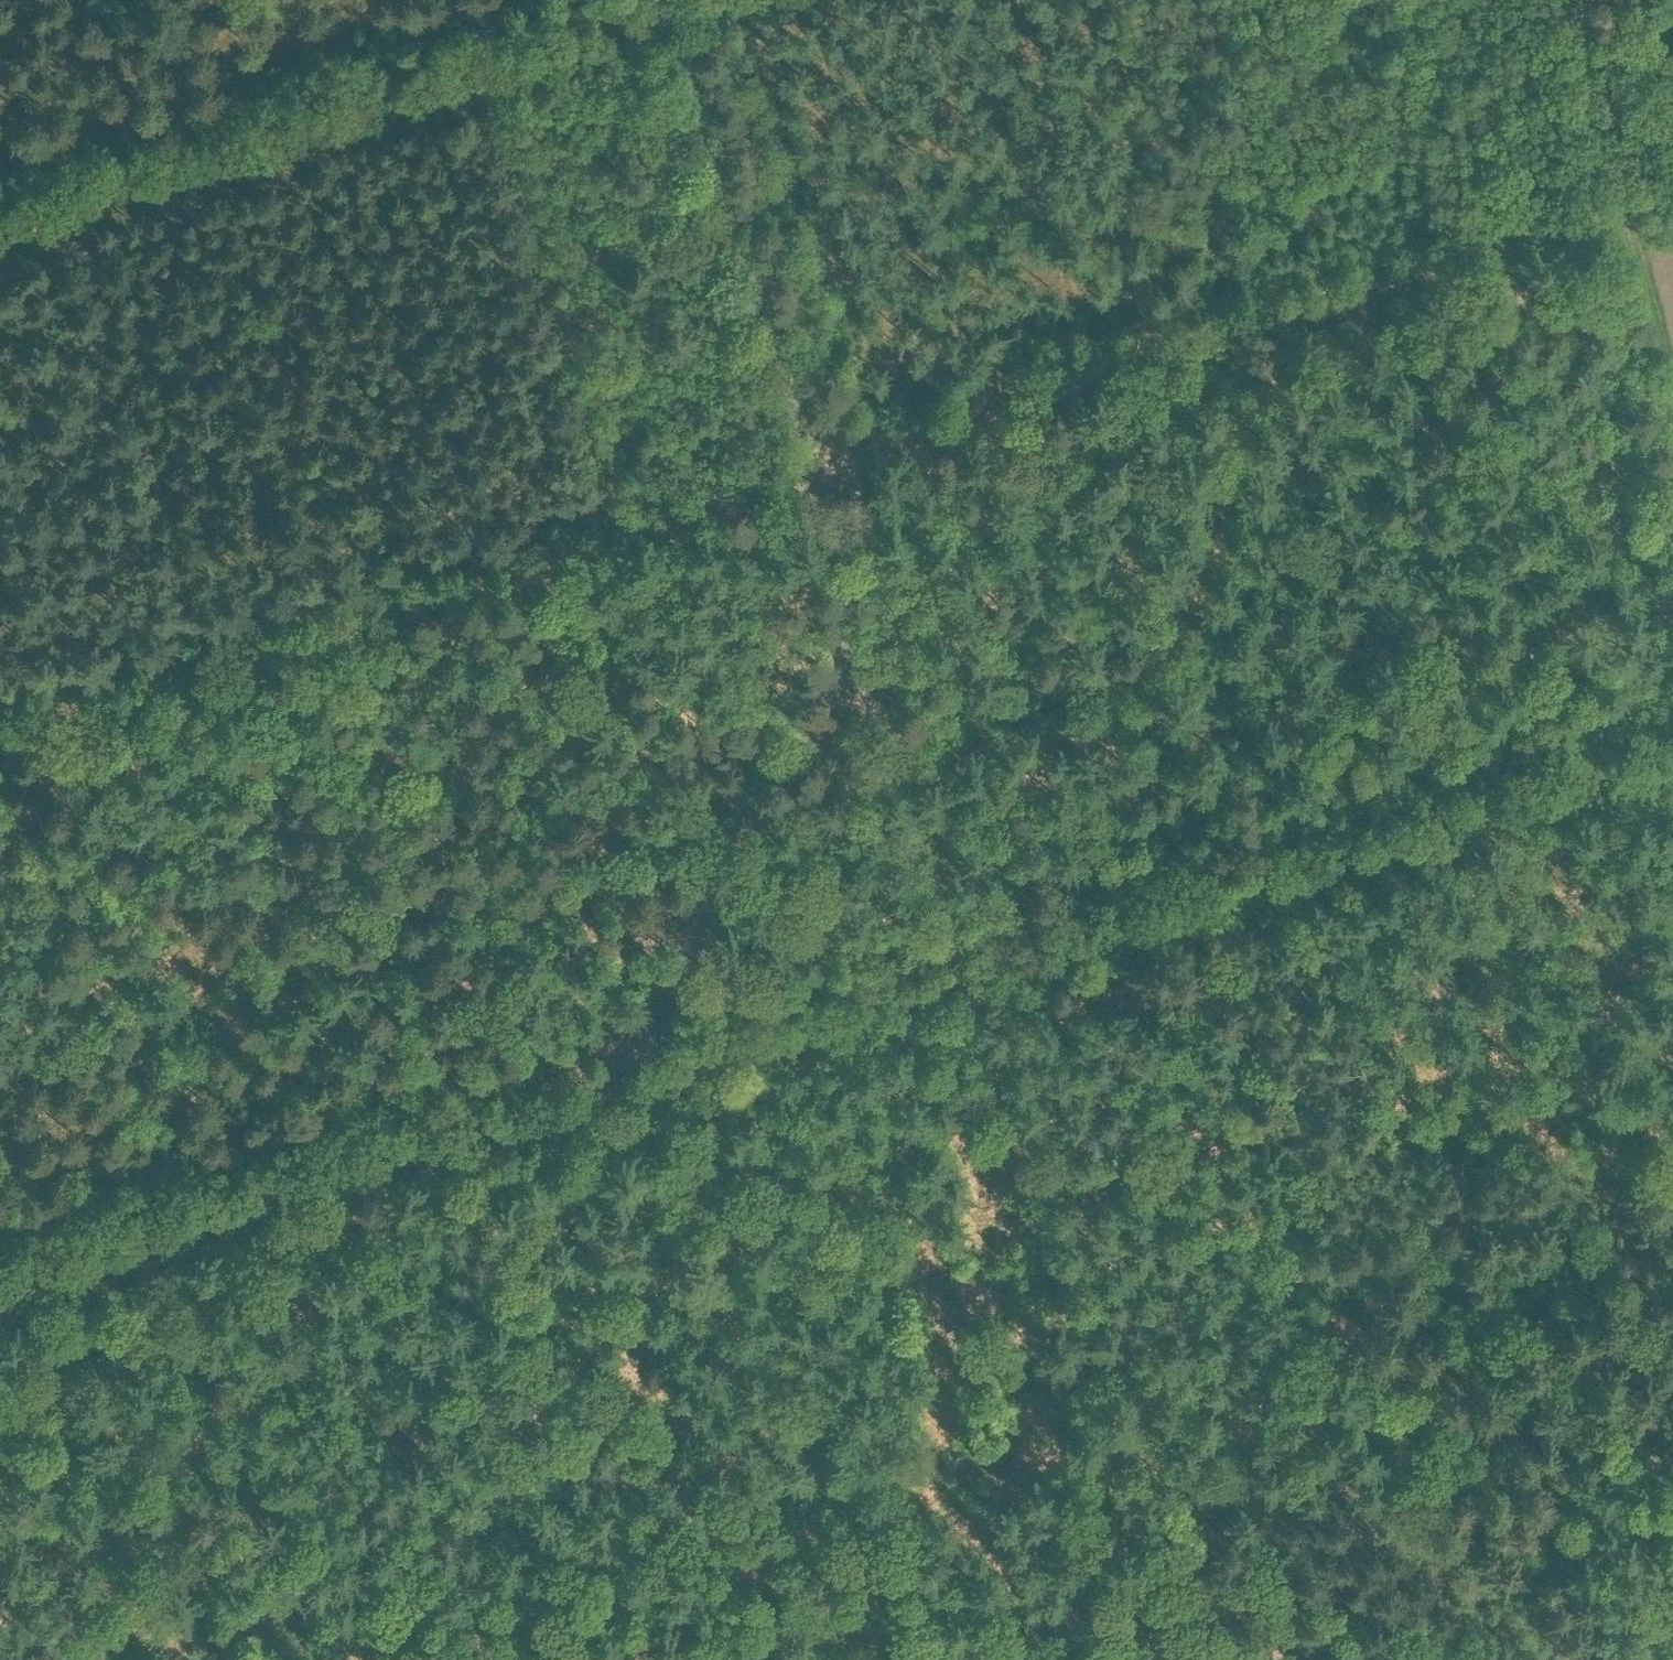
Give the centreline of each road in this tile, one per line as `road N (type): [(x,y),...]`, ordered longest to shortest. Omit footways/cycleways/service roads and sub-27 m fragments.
road 1 (tertiary): [(0,1328),(91,1271),(204,1224),(560,1117),(615,1084),(633,1066),(765,835),(851,652),(858,609),(664,0)]
road 2 (track): [(858,609),(929,821),(955,915),(958,970),(1169,1659)]
road 3 (track): [(1672,1160),(1071,1335)]
road 4 (track): [(1573,0),(1672,459)]

